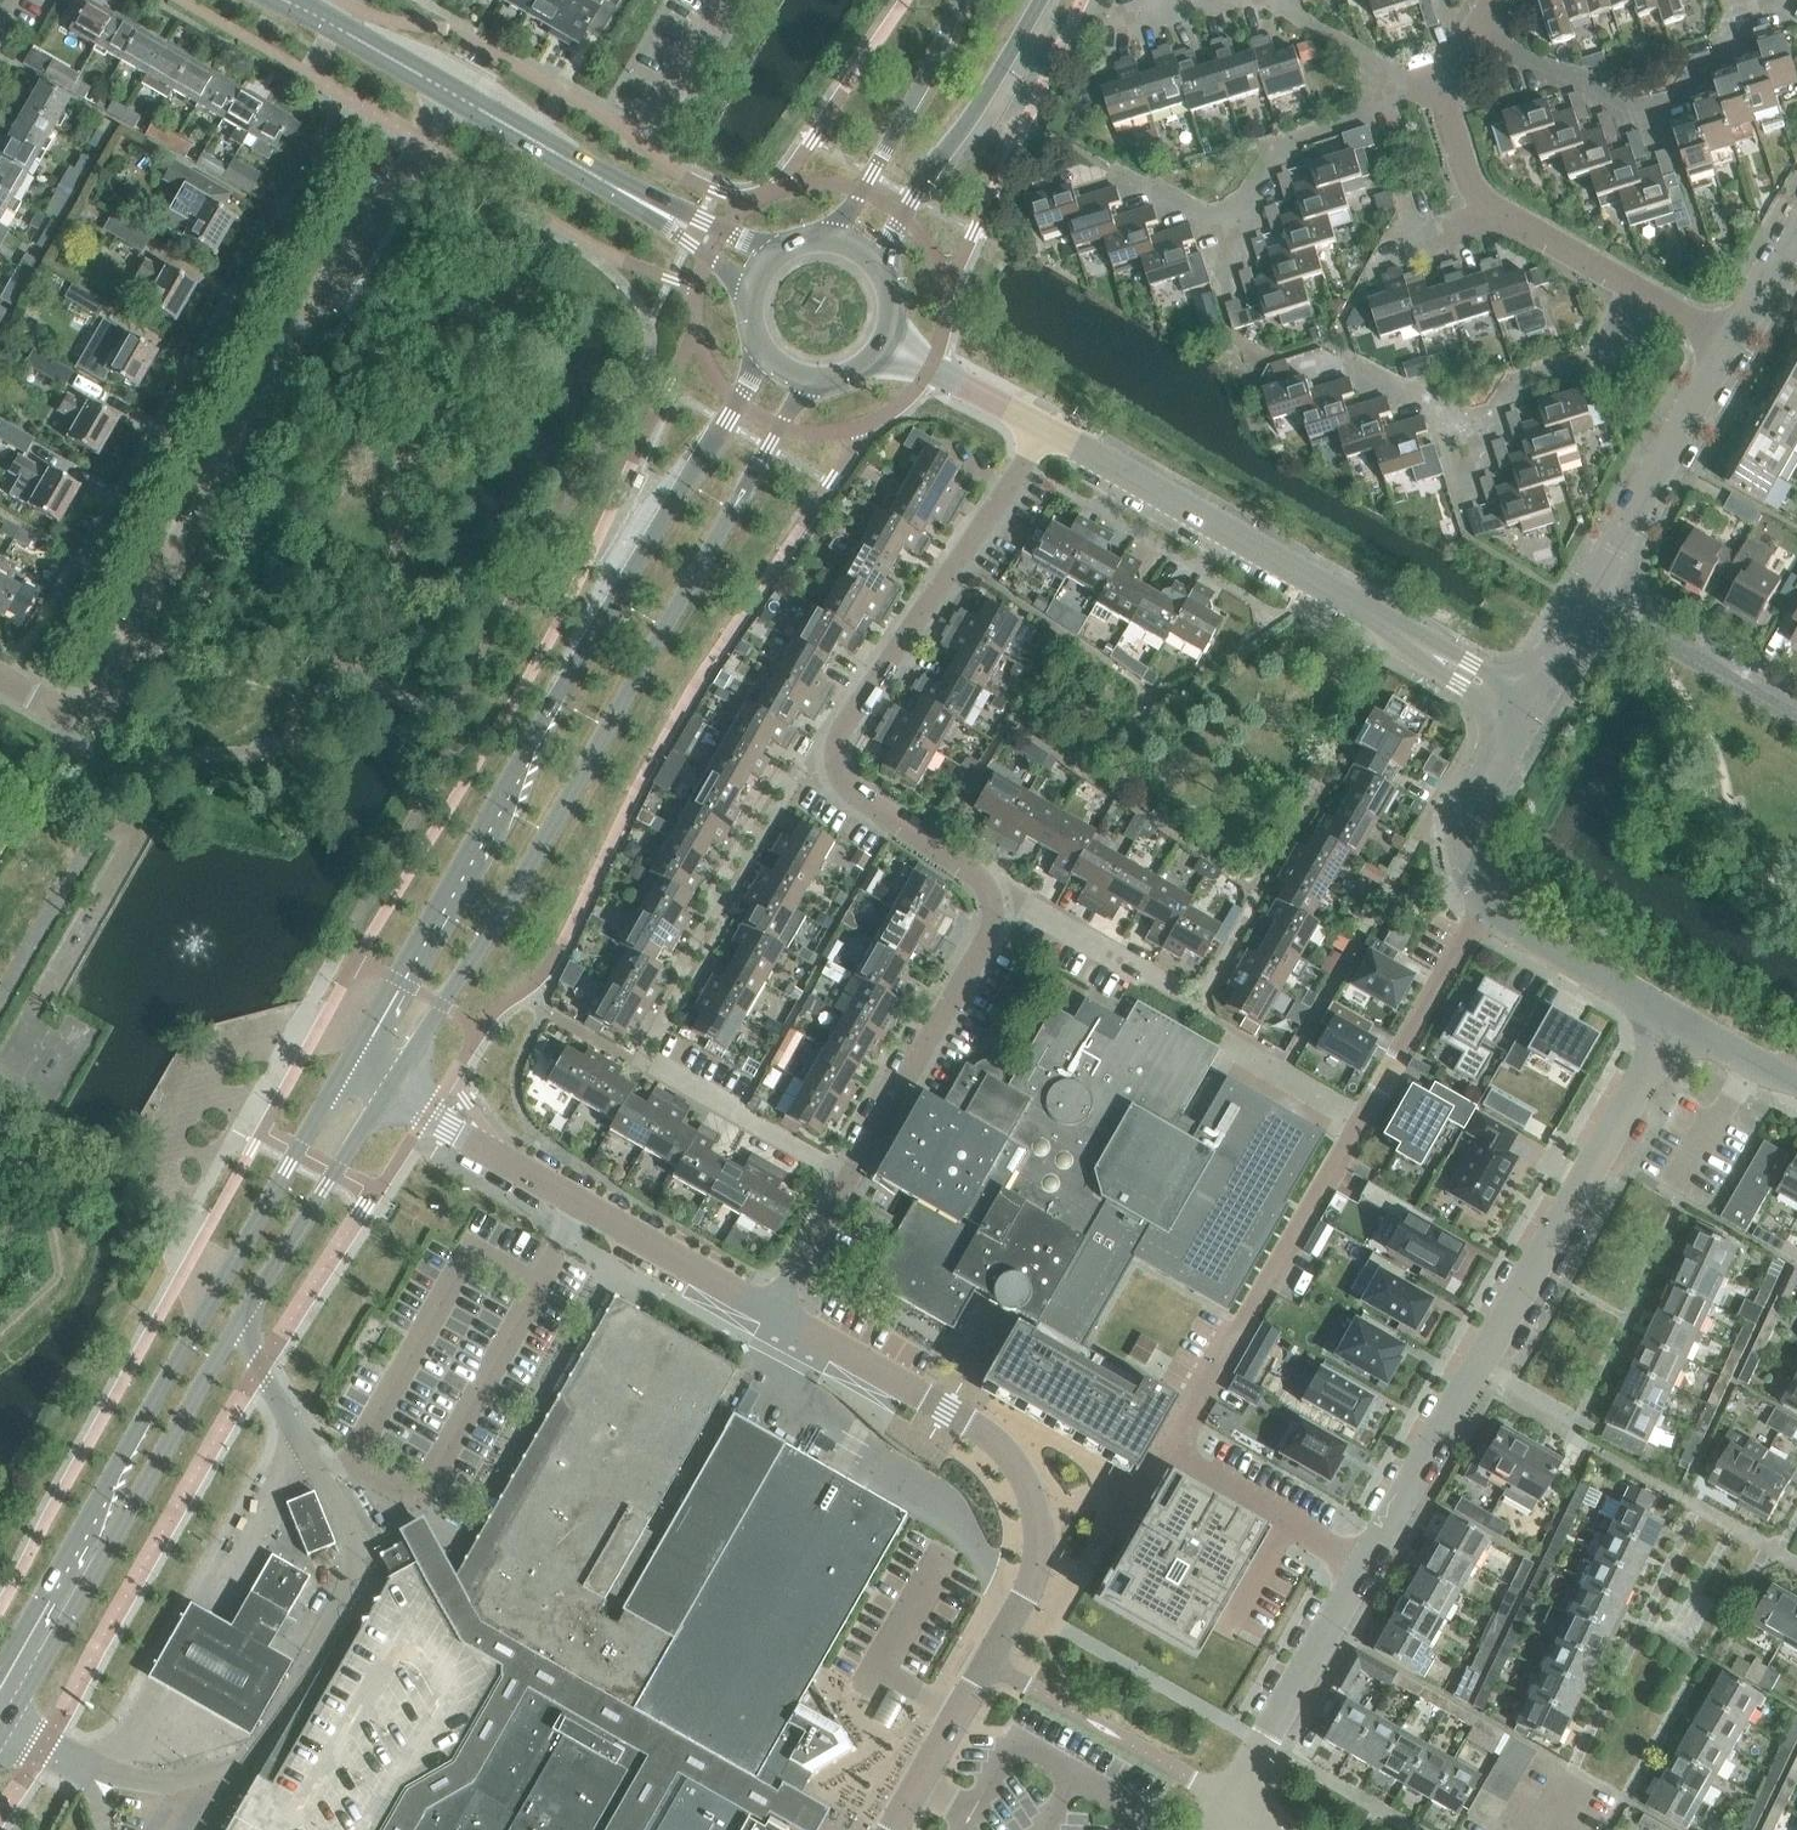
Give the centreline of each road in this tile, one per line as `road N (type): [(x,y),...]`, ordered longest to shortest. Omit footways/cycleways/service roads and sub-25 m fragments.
road 1 (residential): [(1484,899),(1180,1435),(1187,1462),(1364,1562)]
road 2 (secondary): [(390,1093),(512,905),(809,384)]
road 3 (secondary): [(766,362),(346,1066)]
road 4 (residential): [(75,730),(455,93)]
road 5 (secondary): [(346,1066),(0,1676)]
road 6 (tertiary): [(891,1829),(1024,1598),(1036,1555),(1033,1510),(1017,1472),(985,1439),(774,1318)]
road 7 (residential): [(1364,1562),(1678,1016)]
road 8 (residential): [(975,879),(845,791),(834,752),(1046,433)]
road 9 (residential): [(1524,706),(1046,433)]
road 10 (residential): [(774,1318),(990,925),(991,903),(975,879)]
road 11 (secondary): [(12,1719),(242,1327)]
road 12 (tertiary): [(774,1318),(390,1093)]
road 13 (residential): [(1118,171),(1227,225),(1285,140),(1381,109),(1386,80)]
road 14 (tertiary): [(756,268),(455,93)]
road 15 (residential): [(1466,15),(1604,93),(1673,89),(1700,70),(1736,0)]
road 16 (secondary): [(882,264),(1043,0)]
road 17 (residential): [(1587,596),(1737,333)]
road 18 (secondary): [(242,1327),(390,1093)]
road 19 (residential): [(1227,1800),(1364,1562)]
road 20 (secondary): [(957,0),(926,77),(838,234)]
road 21 (residential): [(975,879),(1197,1005)]
road 22 (residential): [(1587,596),(1796,709)]
road 23 (residential): [(1467,420),(1513,373),(1594,350),(1627,280)]
road 24 (residential): [(1678,1016),(1484,899)]
road 25 (residential): [(1484,899),(1464,853),(1466,816),(1524,706)]
road 26 (residential): [(1046,433),(889,343)]
road 27 (residential): [(1627,280),(1488,210)]
road 28 (tertiary): [(455,93),(322,16)]
road 29 (residential): [(1488,210),(1429,76)]
road 30 (residential): [(654,119),(724,0)]
road 31 (residential): [(1796,1083),(1678,1016)]
road 32 (residential): [(1524,706),(1587,596)]
road 33 (residential): [(1386,80),(1288,0)]
road 34 (residential): [(1737,333),(1627,280)]
road 35 (residential): [(1737,333),(1796,228)]

